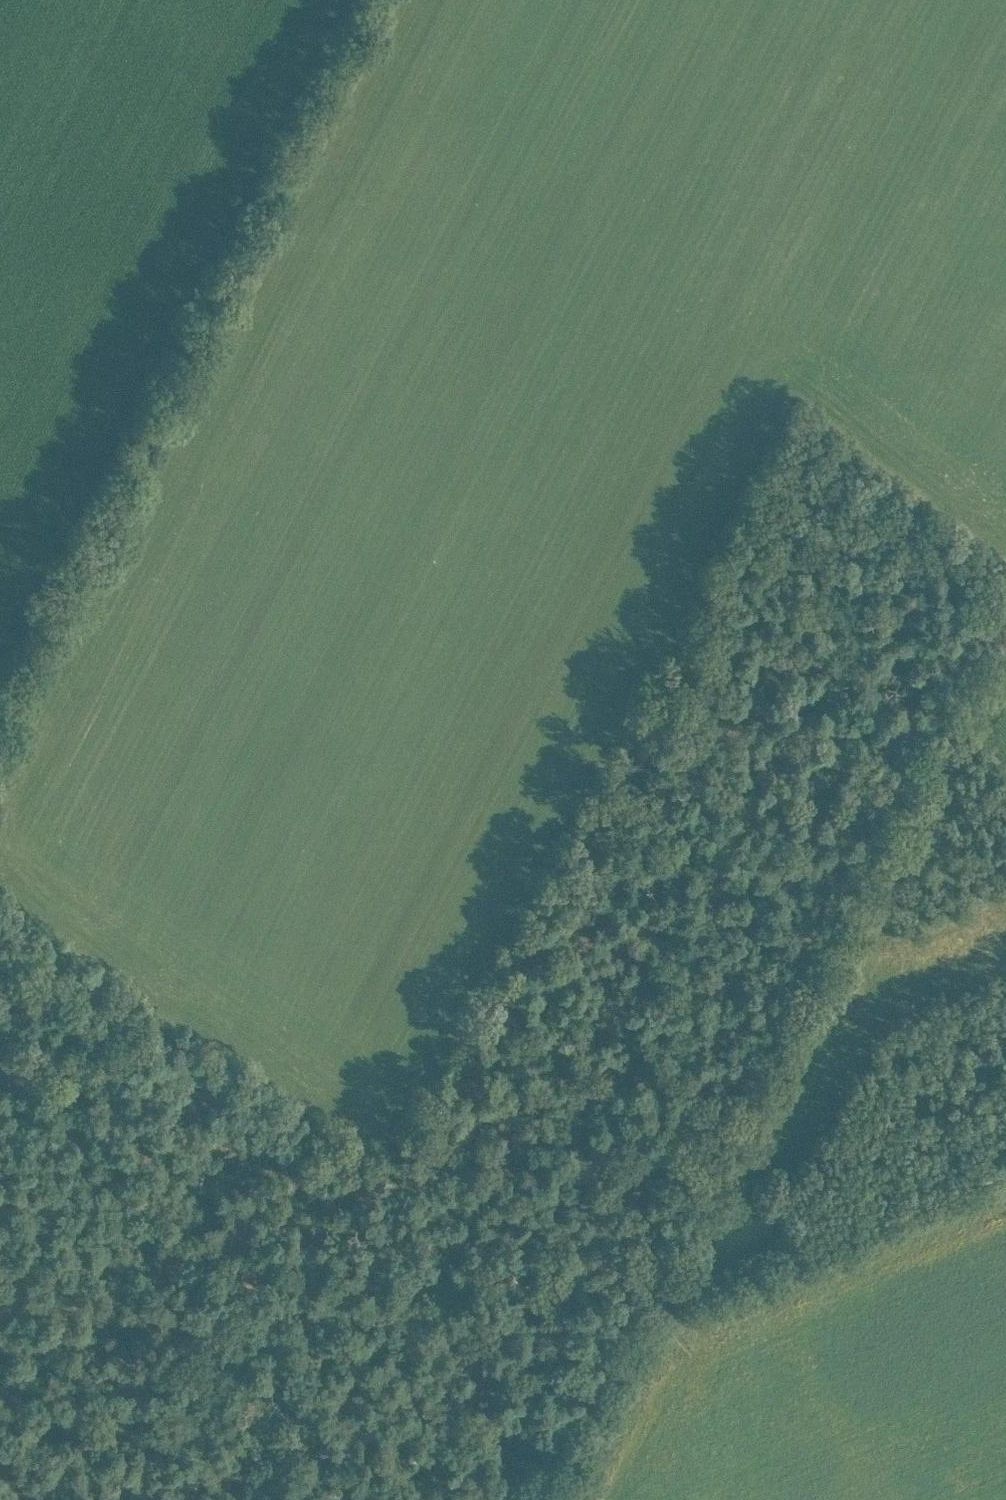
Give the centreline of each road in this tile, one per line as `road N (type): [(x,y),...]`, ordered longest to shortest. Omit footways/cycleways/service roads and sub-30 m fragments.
road 1 (track): [(0,1283),(47,1270),(171,1269),(275,1315),(377,1312),(456,1262),(547,1221),(591,1184),(744,1169)]
road 2 (track): [(275,1315),(236,1351),(223,1382),(218,1463),(176,1499)]

